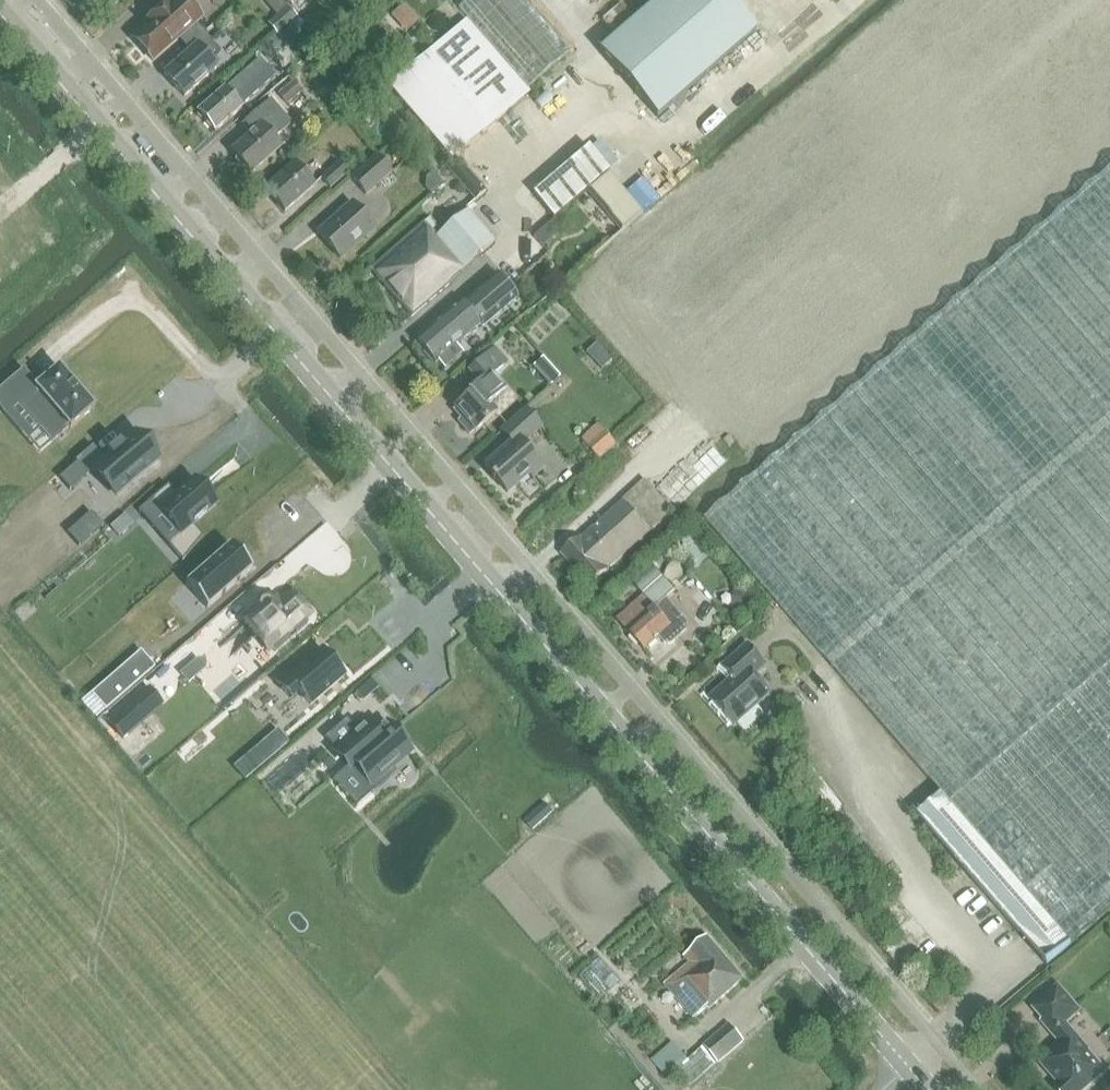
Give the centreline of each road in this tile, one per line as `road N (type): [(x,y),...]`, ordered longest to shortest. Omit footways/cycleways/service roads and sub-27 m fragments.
road 1 (tertiary): [(905,1062),(0,13)]

